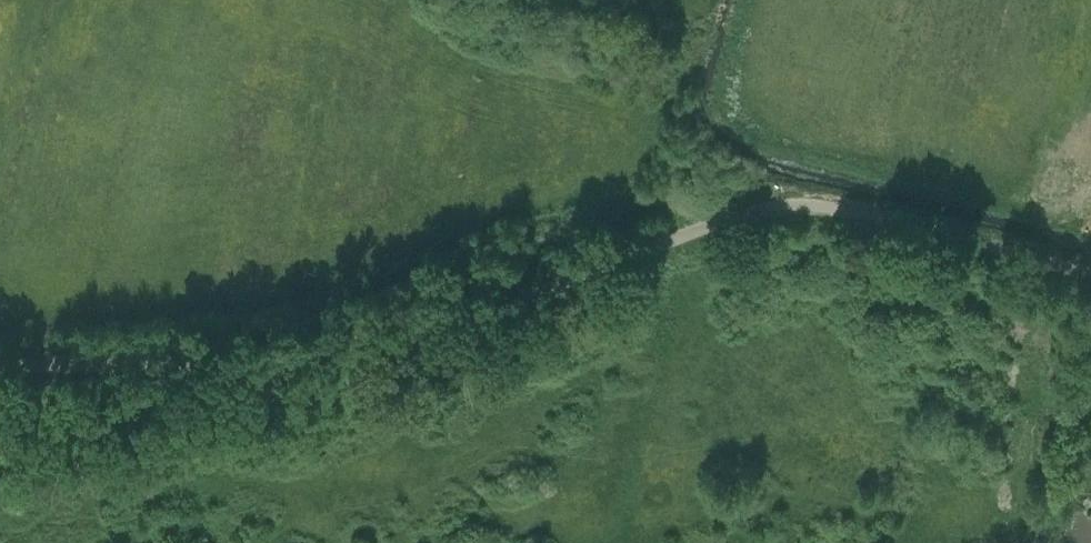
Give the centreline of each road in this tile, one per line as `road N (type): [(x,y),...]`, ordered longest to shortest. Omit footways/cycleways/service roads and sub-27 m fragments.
road 1 (unclassified): [(1090,276),(844,209),(777,203),(476,316),(361,349),(220,369),(0,371)]

